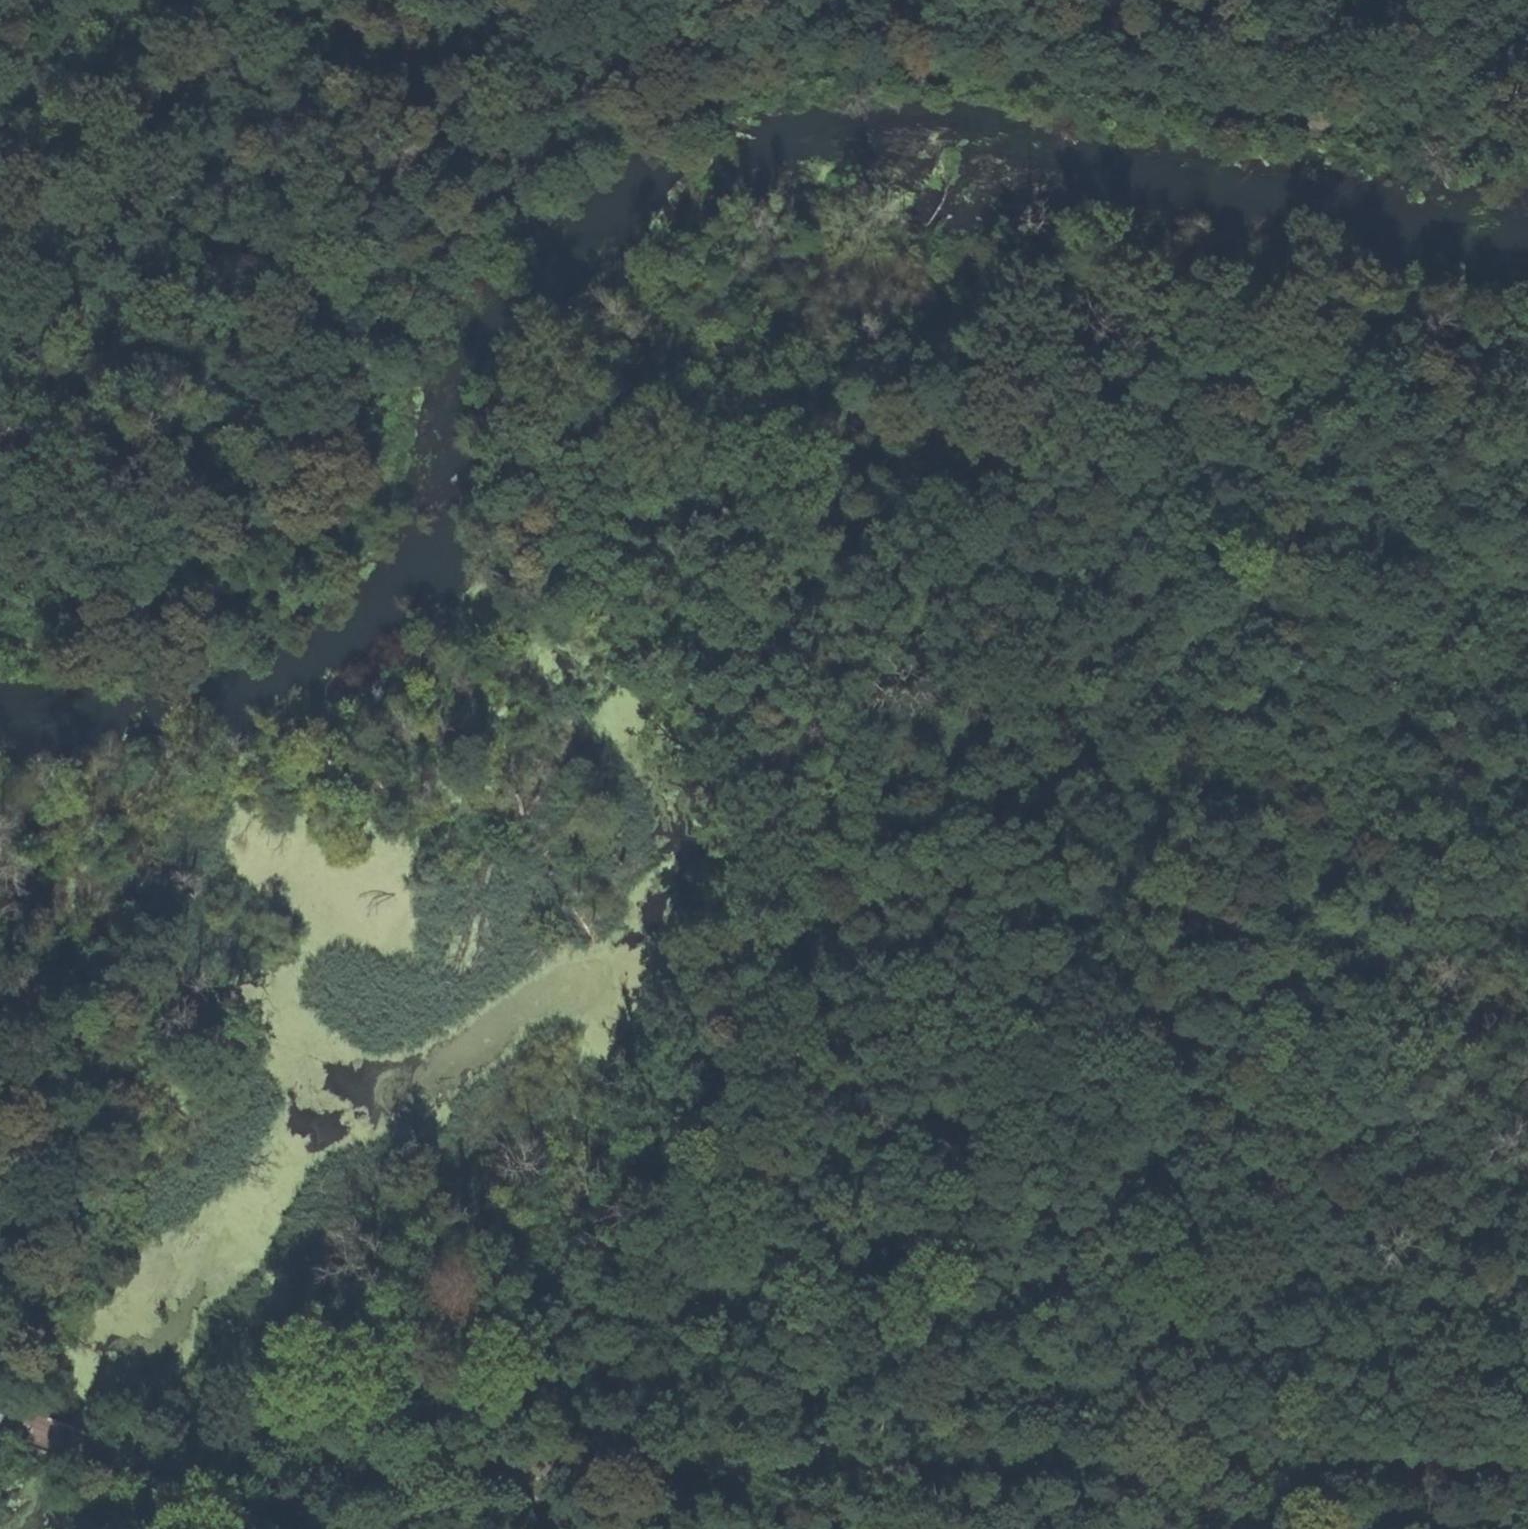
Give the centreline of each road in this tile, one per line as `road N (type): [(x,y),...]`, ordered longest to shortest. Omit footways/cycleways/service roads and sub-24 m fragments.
road 1 (track): [(0,635),(160,641),(229,627),(266,607),(321,514),(388,353),(479,226),(615,129),(738,85),(819,71),(925,71),(1335,128),(1527,135)]
road 2 (track): [(1527,1467),(214,1480),(122,1469),(21,1430)]

